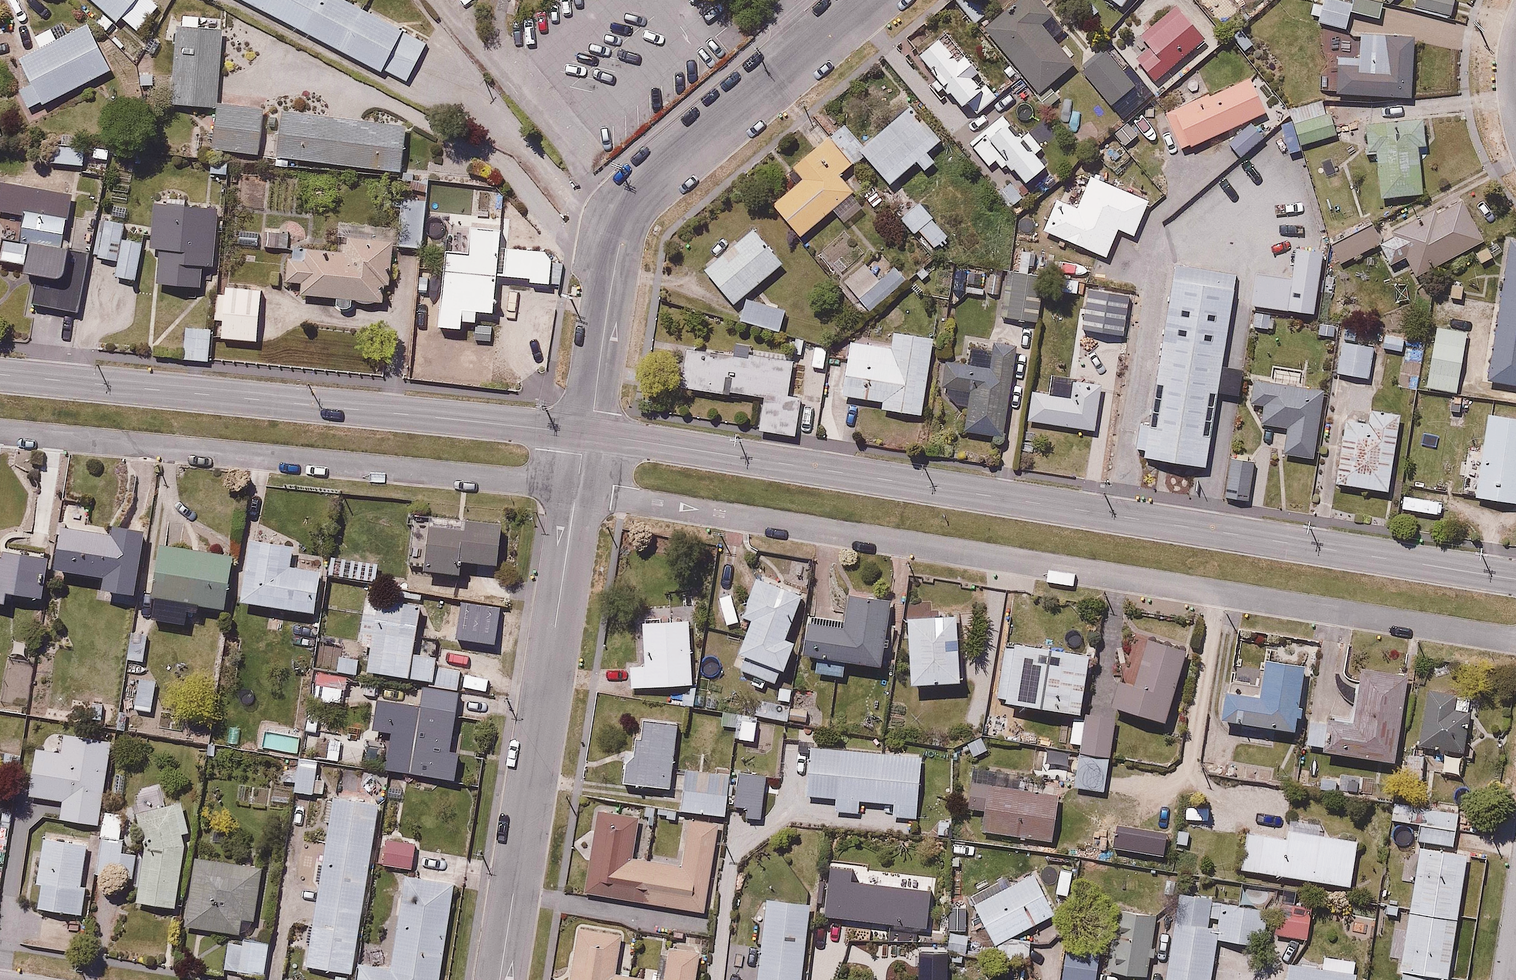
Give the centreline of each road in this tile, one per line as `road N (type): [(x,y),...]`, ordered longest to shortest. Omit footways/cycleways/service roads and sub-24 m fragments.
road 1 (residential): [(587,433),(1515,579)]
road 2 (residential): [(0,376),(587,433)]
road 3 (residential): [(587,433),(500,979)]
road 4 (residential): [(864,0),(675,158),(639,204),(615,263),(587,433)]

